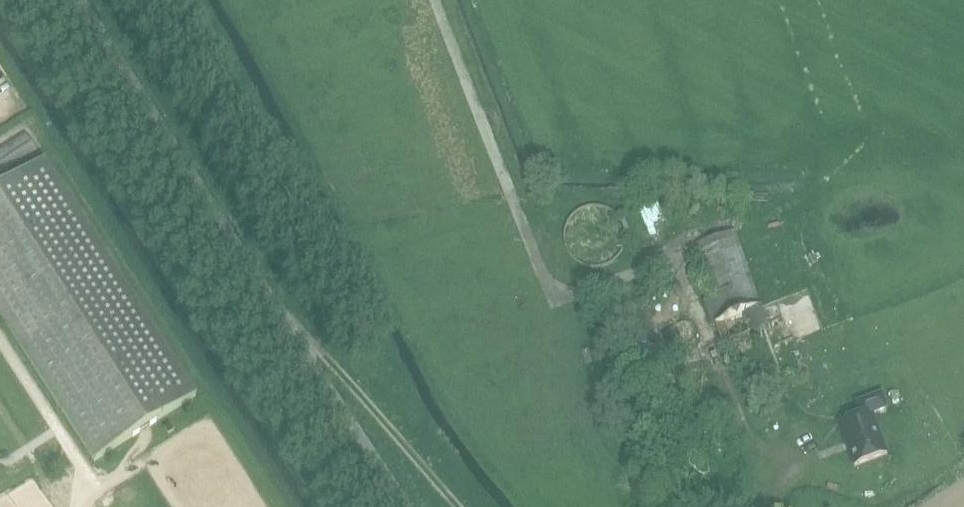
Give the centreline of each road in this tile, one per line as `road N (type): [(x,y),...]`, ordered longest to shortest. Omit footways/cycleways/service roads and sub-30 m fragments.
road 1 (unclassified): [(409,506),(78,0)]

